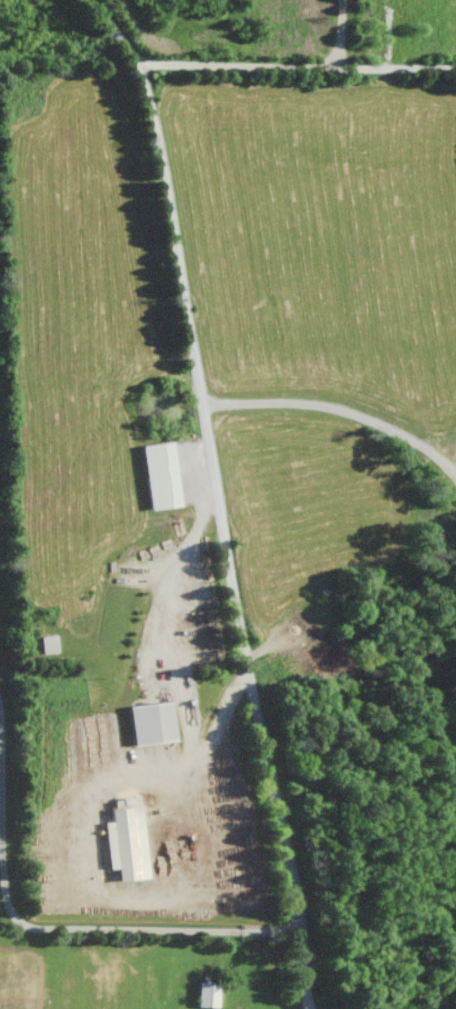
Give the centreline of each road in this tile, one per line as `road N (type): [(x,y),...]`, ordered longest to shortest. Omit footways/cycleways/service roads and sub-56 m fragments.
road 1 (residential): [(305,1008),(178,255),(123,60),(67,0)]
road 2 (residential): [(455,67),(123,60)]

